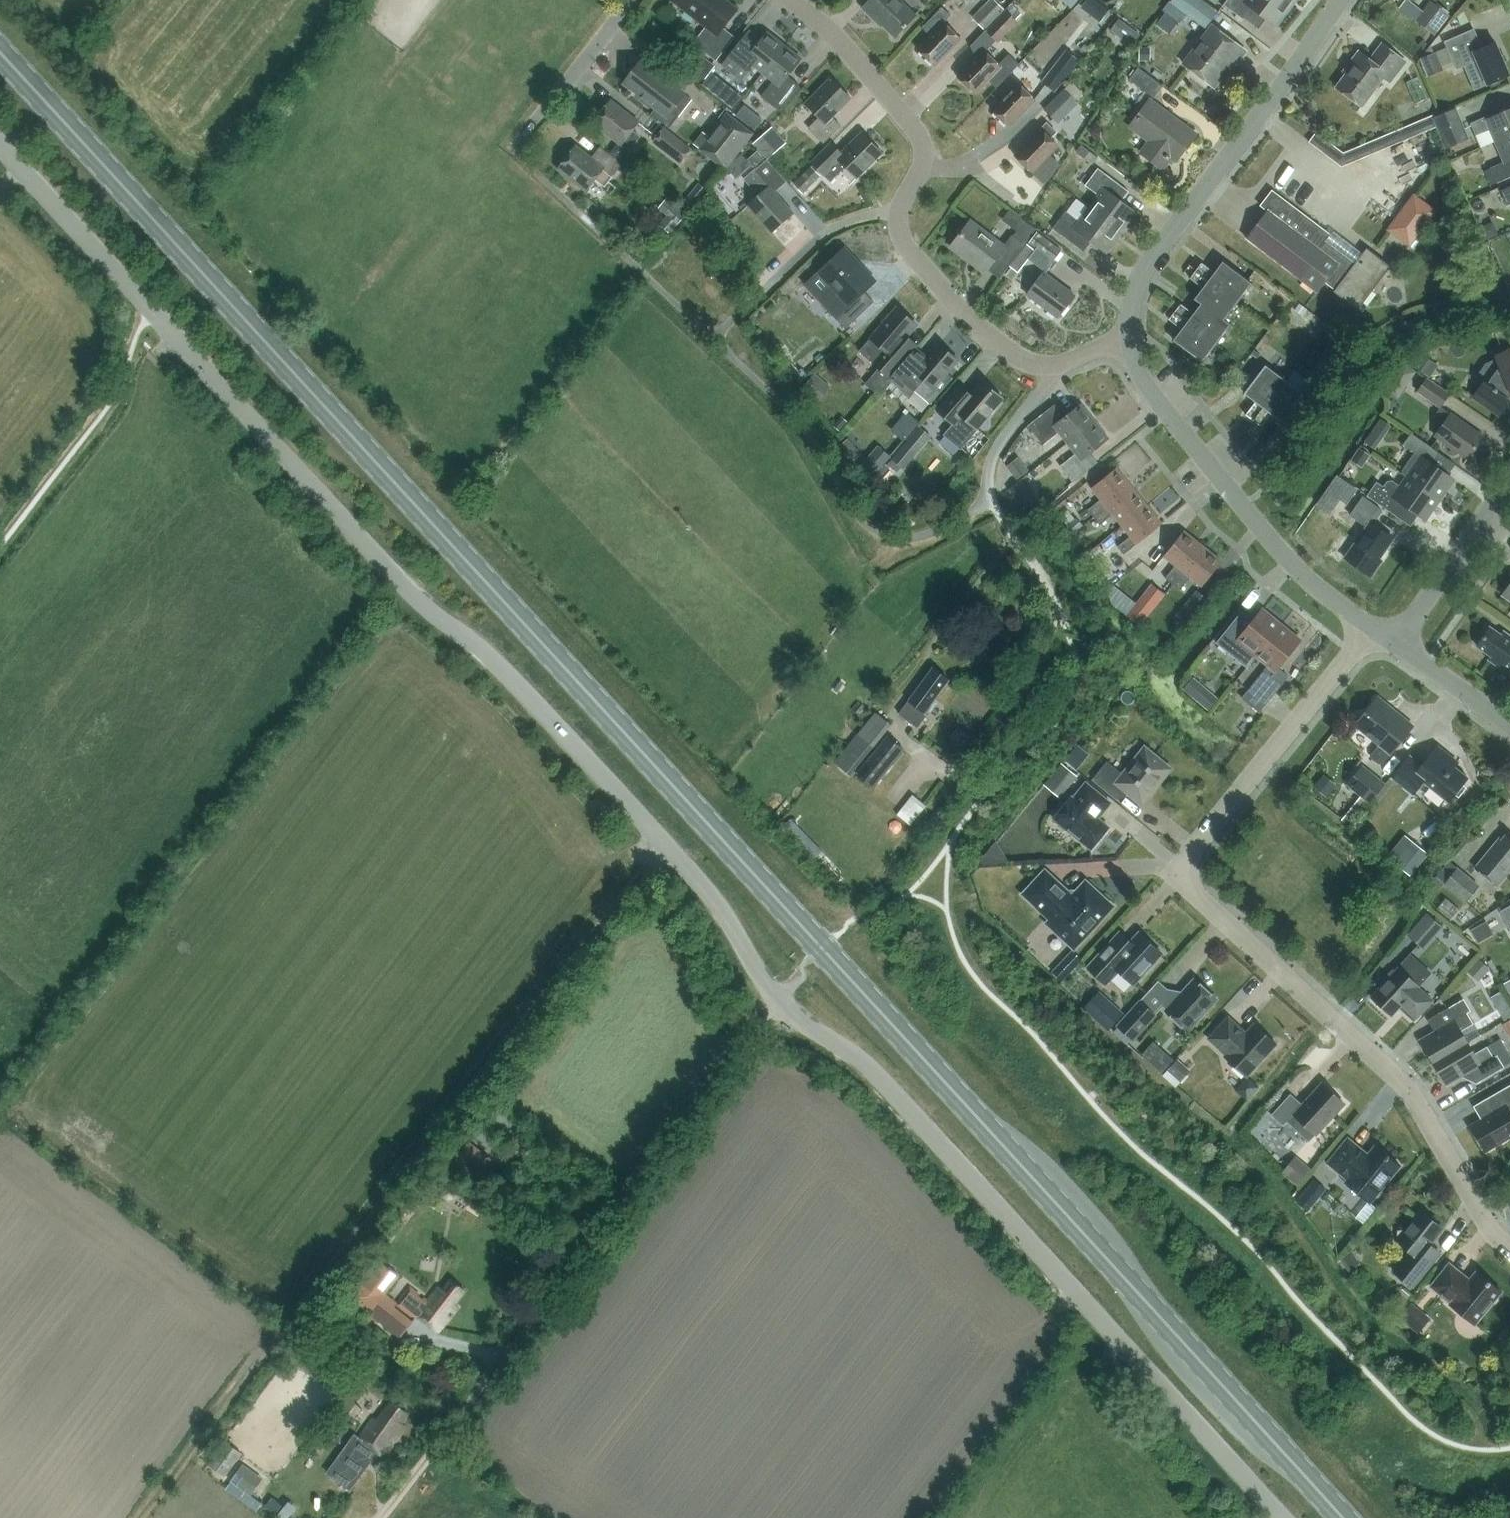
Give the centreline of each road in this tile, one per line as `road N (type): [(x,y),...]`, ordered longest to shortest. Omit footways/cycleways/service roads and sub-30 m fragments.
road 1 (primary): [(1343,1517),(0,51)]
road 2 (unclassified): [(780,998),(719,900),(657,832),(480,644),(378,555),(0,147)]
road 3 (residential): [(1509,1250),(1494,1238),(1427,1111),(1397,1076),(1190,887),(1195,843),(1372,630)]
road 4 (unclassified): [(1282,1517),(858,1056),(804,1025),(780,998)]
road 5 (unclassified): [(373,1517),(780,998)]
road 6 (residential): [(1063,365),(999,349),(906,249),(900,210),(921,169),(916,128),(826,25),(793,0)]
road 7 (residential): [(1129,338),(1141,272),(1343,0)]
road 8 (residential): [(1129,338),(1149,388),(1288,556),(1372,630)]
road 9 (residential): [(514,149),(631,0)]
road 10 (residential): [(1399,644),(1509,492)]
road 11 (residential): [(1399,644),(1509,728)]

